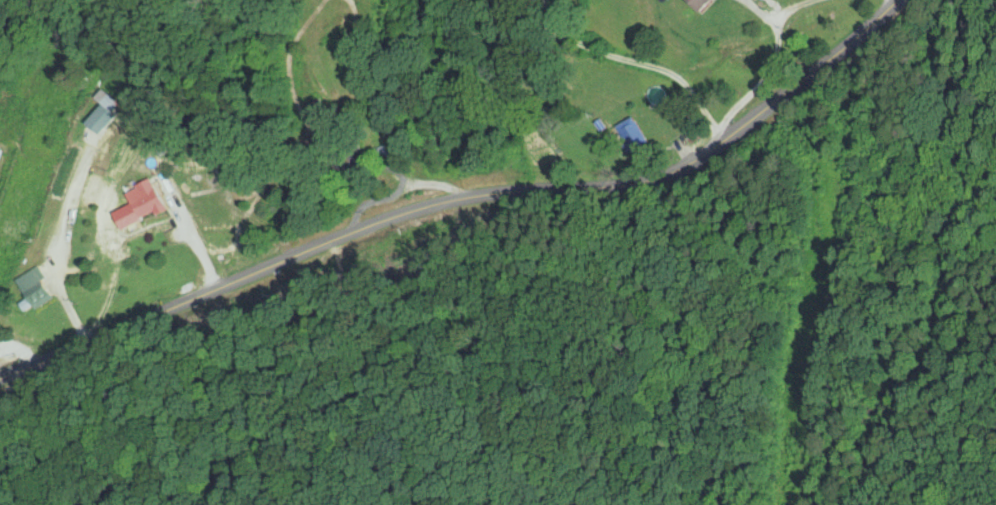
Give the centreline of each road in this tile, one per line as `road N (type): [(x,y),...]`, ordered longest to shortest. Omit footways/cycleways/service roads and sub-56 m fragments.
road 1 (secondary): [(0,380),(370,225),(463,200),(642,182),(678,170),(755,120),(900,0)]
road 2 (residential): [(215,290),(164,108),(160,0)]
road 3 (residential): [(550,0),(551,106),(588,188)]
road 4 (residential): [(957,0),(955,181)]

